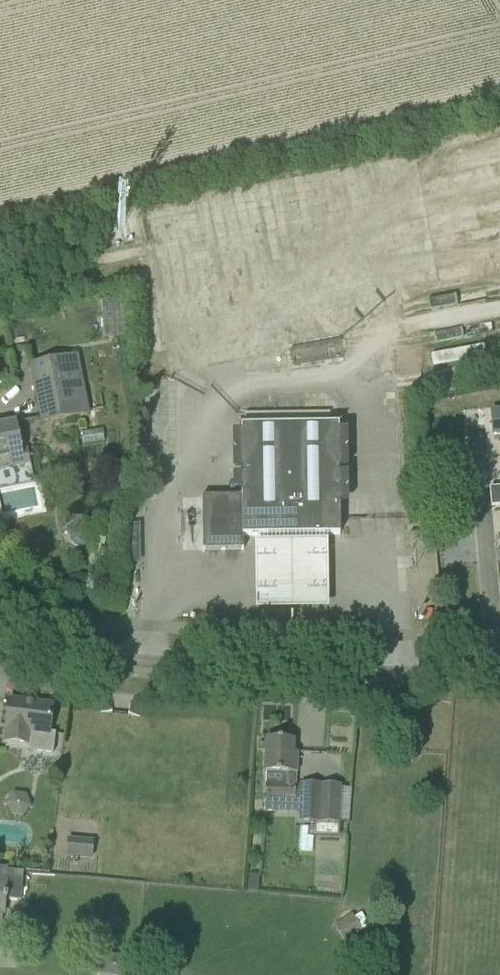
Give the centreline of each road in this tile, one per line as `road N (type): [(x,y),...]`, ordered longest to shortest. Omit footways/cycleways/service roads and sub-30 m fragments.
road 1 (tertiary): [(499,669),(177,671),(0,652)]

